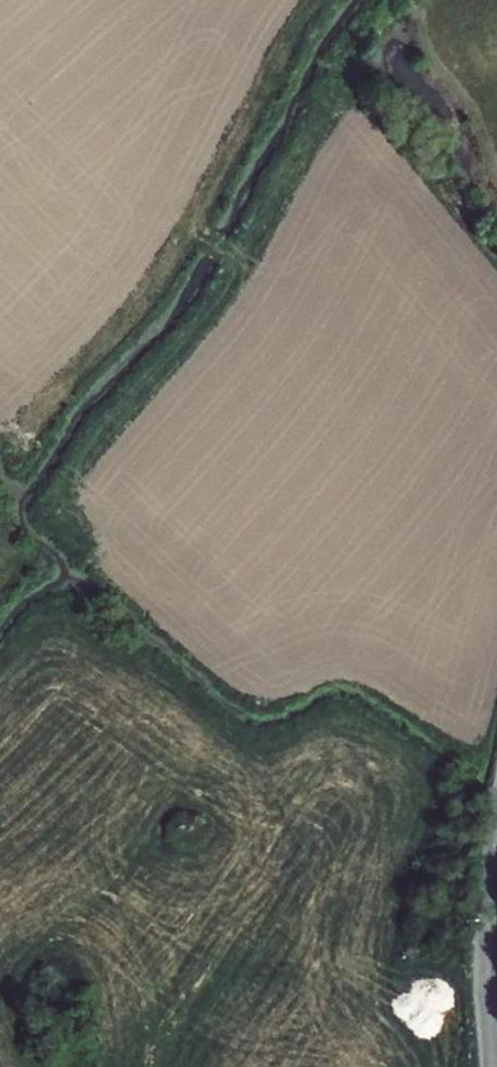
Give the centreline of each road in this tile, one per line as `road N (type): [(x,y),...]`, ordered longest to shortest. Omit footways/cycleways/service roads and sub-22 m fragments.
road 1 (residential): [(492,1066),(486,970),(496,836)]

